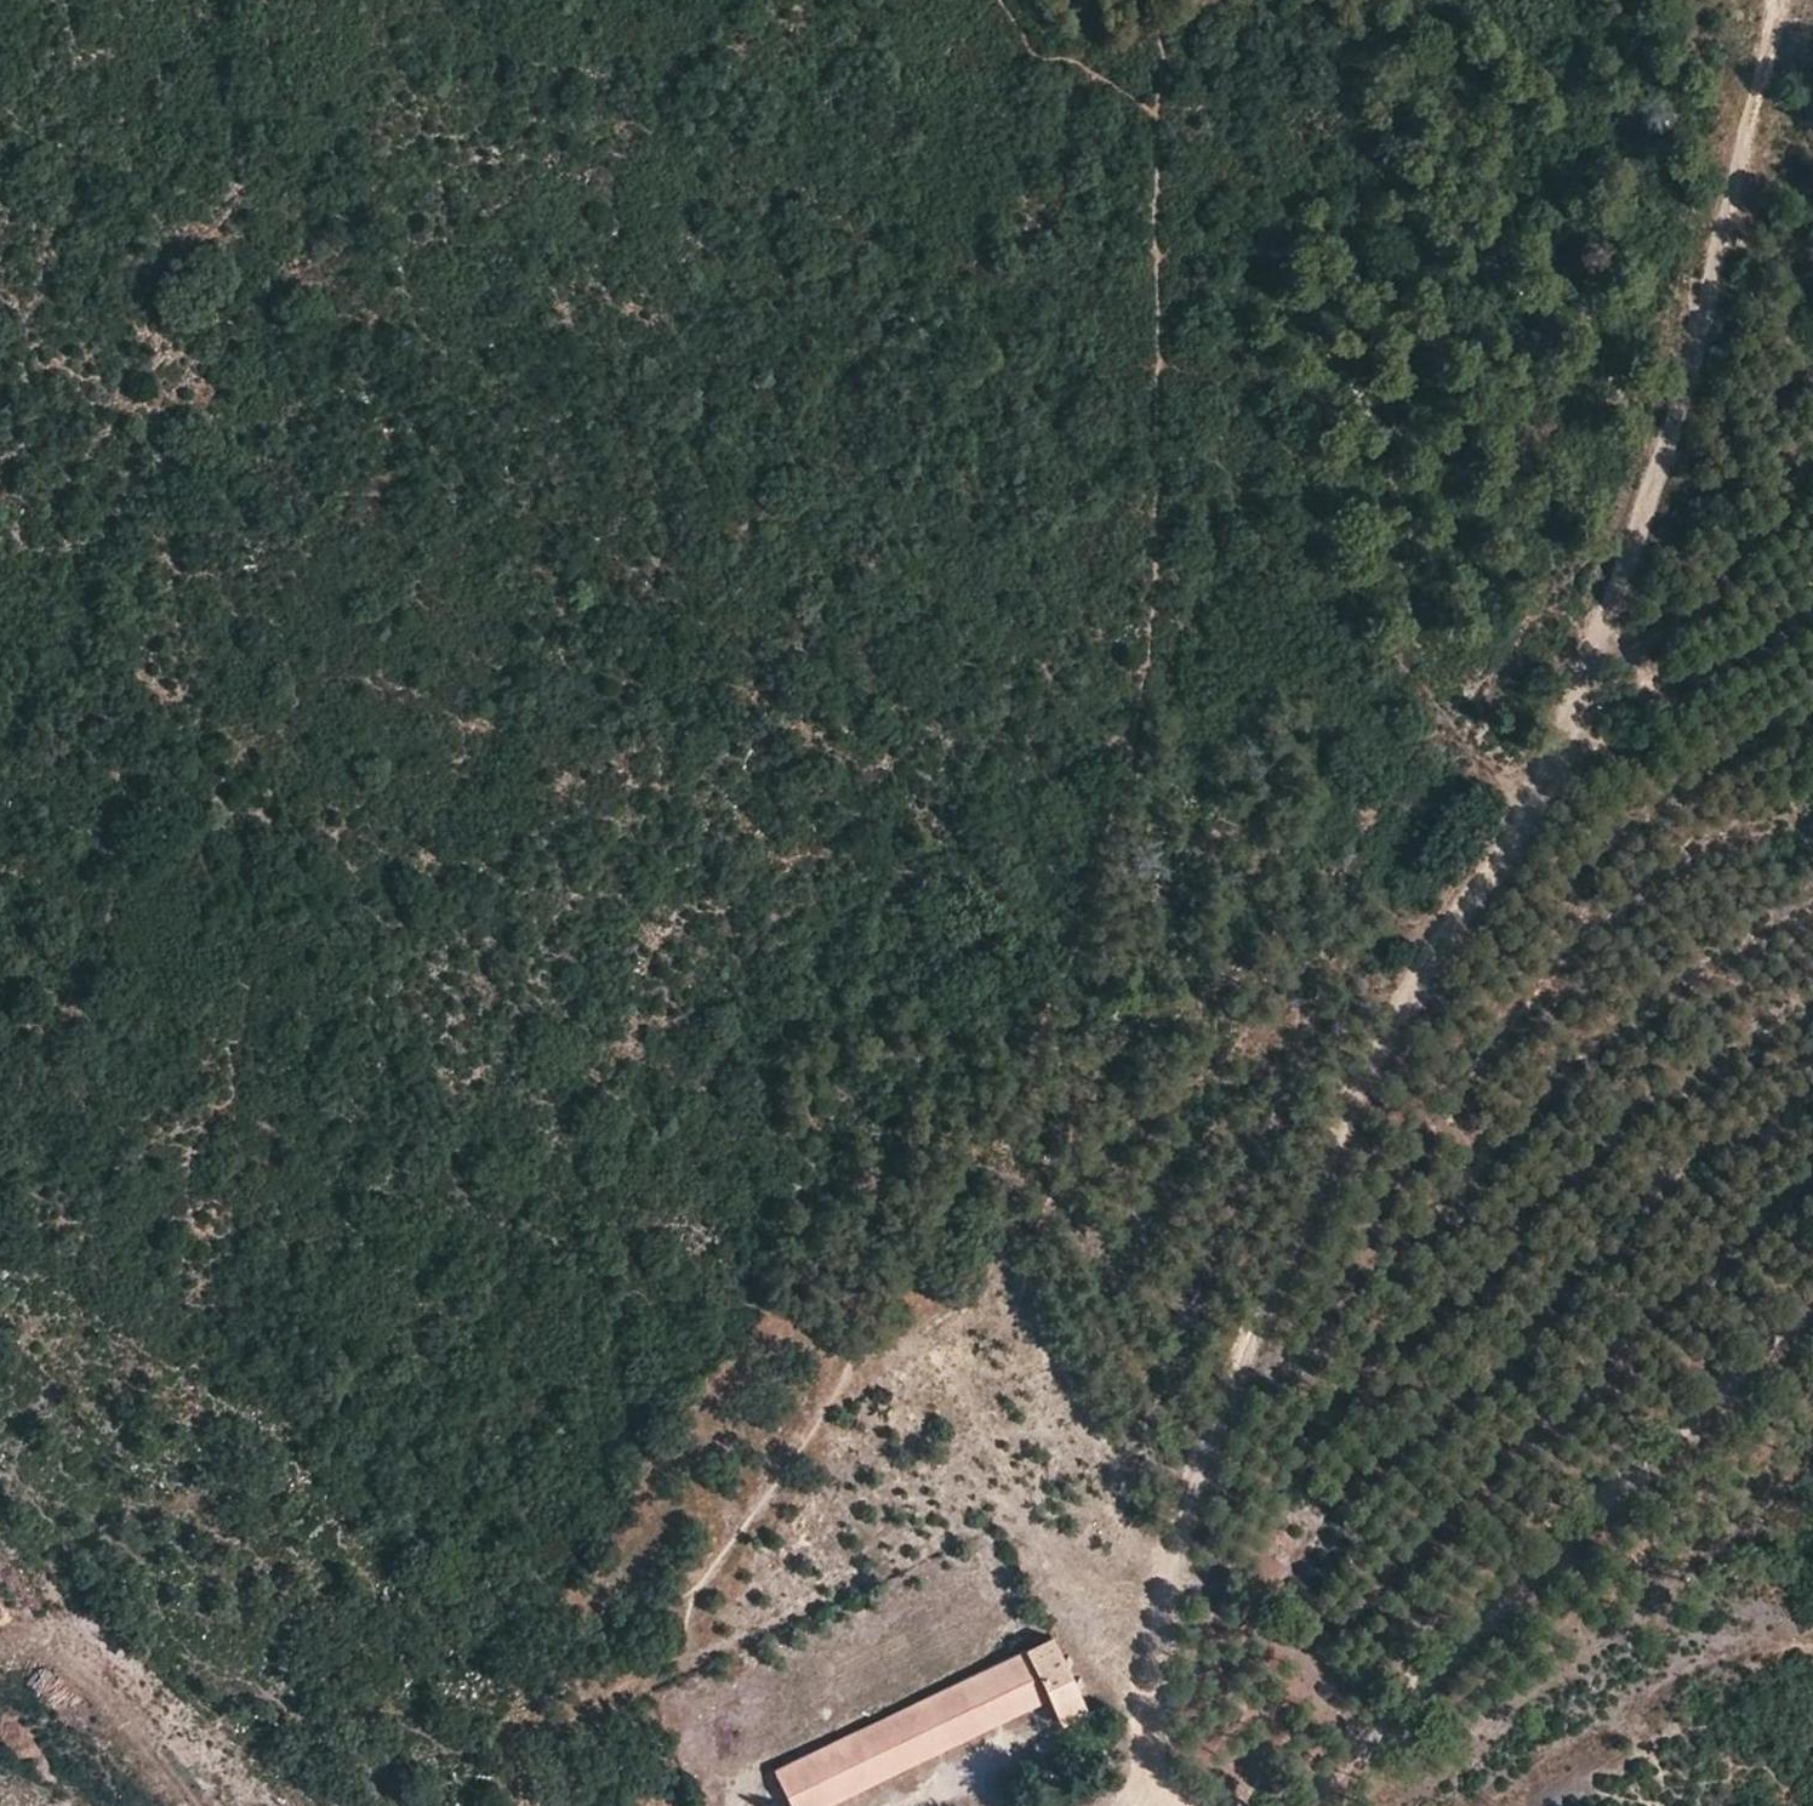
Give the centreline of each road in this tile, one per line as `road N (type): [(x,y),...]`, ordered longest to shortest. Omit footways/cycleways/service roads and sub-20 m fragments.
road 1 (track): [(1773,0),(1751,131),(1695,360),(1552,784),(1332,1140),(1206,1445),(1153,1634),(1145,1805)]
road 2 (track): [(1812,1307),(1752,1356),(1302,1805)]

